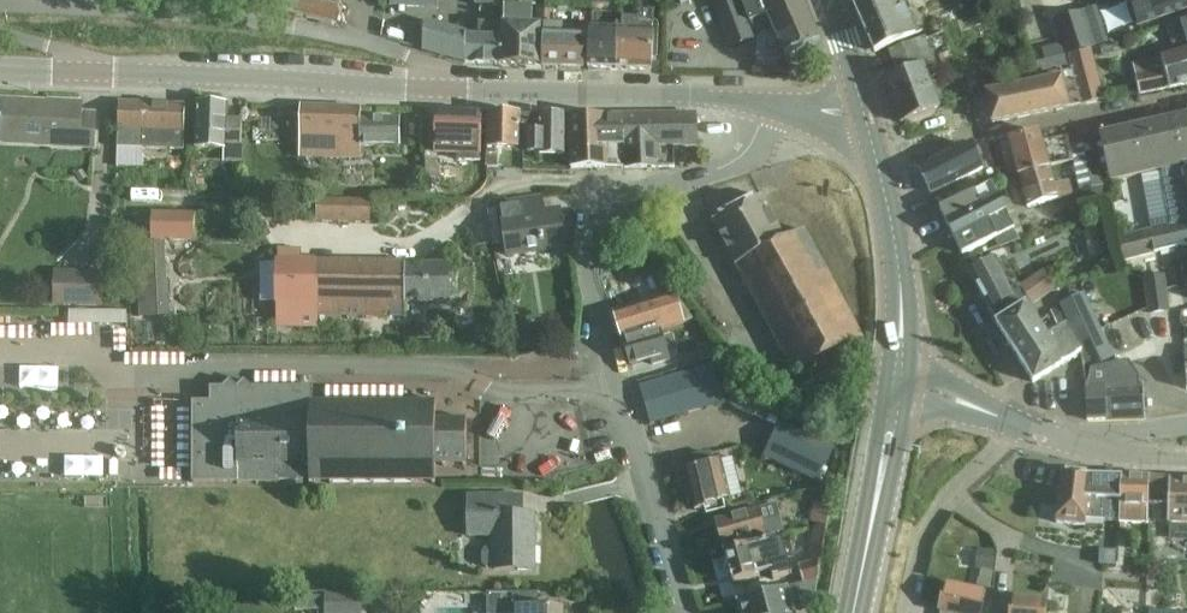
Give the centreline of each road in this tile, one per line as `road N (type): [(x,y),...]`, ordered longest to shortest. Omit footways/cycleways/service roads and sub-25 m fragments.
road 1 (residential): [(773,100),(742,155),(624,200),(586,246),(594,303),(682,612)]
road 2 (residential): [(452,89),(399,53),(318,32),(0,8)]
road 3 (tertiary): [(99,72),(452,89)]
road 4 (tertiary): [(452,89),(773,100)]
road 5 (secondary): [(897,380),(897,256),(864,115)]
road 6 (secondary): [(852,612),(897,380)]
road 7 (residential): [(904,612),(923,532),(1018,425)]
road 8 (tertiary): [(897,380),(1018,425)]
road 9 (secondary): [(864,115),(828,0)]

